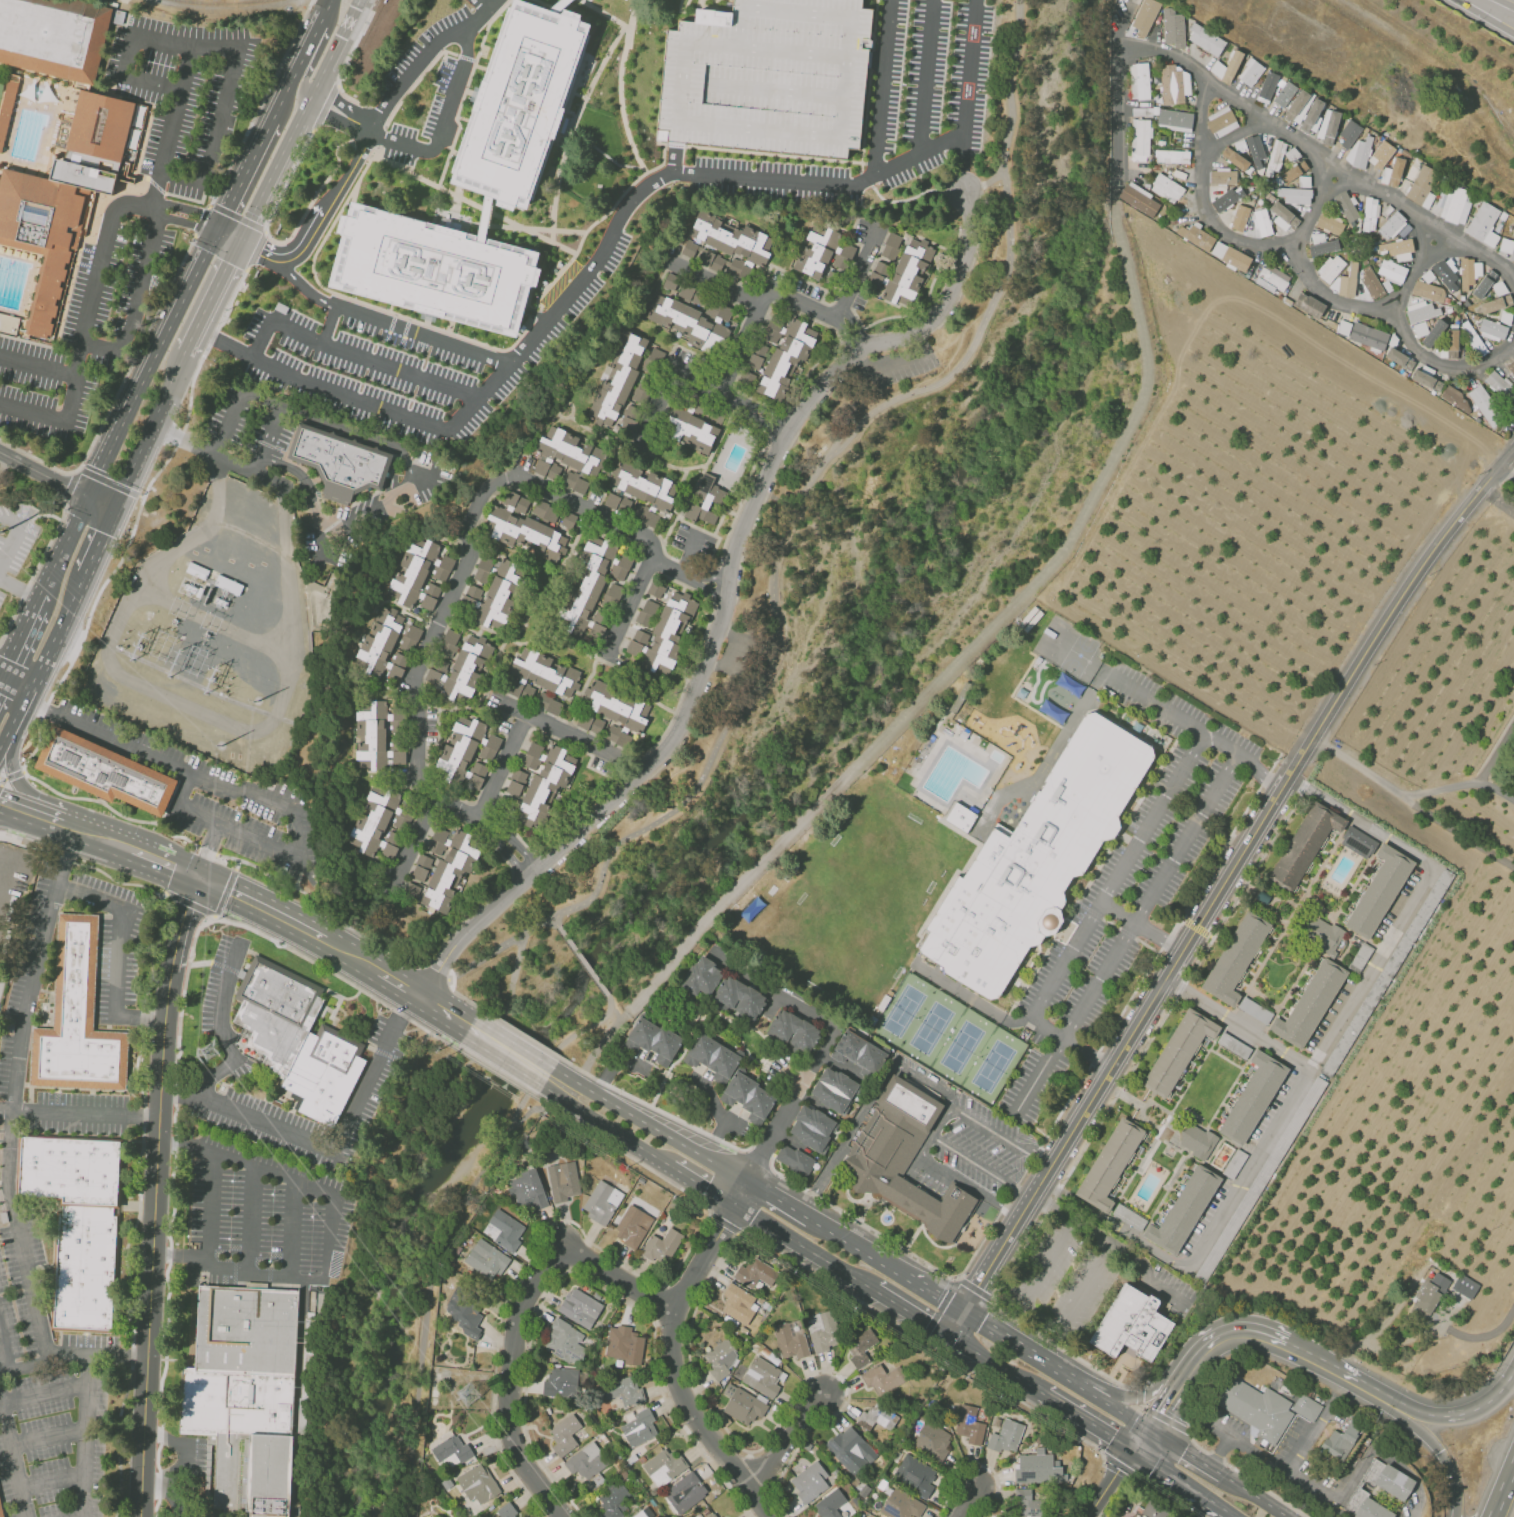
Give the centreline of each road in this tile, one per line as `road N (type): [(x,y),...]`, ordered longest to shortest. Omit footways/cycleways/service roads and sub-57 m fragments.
road 1 (residential): [(421,999),(464,934),(599,819),(698,707),(732,554),(789,428),(860,352),(919,335),(944,307),(971,245),(975,208),(965,189)]
road 2 (residential): [(1513,450),(1457,516),(1365,651),(961,1315)]
road 3 (tertiary): [(139,1516),(170,971)]
road 4 (secondary): [(301,66),(87,495)]
road 5 (residential): [(676,1311),(561,1247),(533,1280),(512,1349),(514,1447),(562,1516)]
road 6 (residential): [(776,1516),(687,1406),(669,1358),(676,1311),(747,1178)]
road 7 (residential): [(747,1178),(836,1028),(719,957)]
road 8 (secondary): [(242,238),(361,0)]
road 9 (residential): [(221,226),(270,253),(301,248),(371,129)]
road 10 (secondary): [(950,1337),(1132,1450)]
road 11 (secondary): [(0,749),(83,574)]
road 12 (secondary): [(132,847),(122,829),(23,792),(9,766),(10,729)]
road 13 (secondary): [(116,511),(189,354)]
road 14 (secondary): [(739,1204),(875,1290)]
road 15 (track): [(302,0),(227,10),(151,0)]
road 16 (secondary): [(331,946),(199,876)]
road 17 (secondary): [(1088,1392),(961,1315)]
road 18 (secondary): [(559,1084),(570,1103),(672,1164)]
road 19 (motorway): [(1283,1348),(1243,1336),(1215,1343),(1173,1395)]
road 20 (motorway): [(1513,1370),(1494,1396),(1464,1414),(1399,1410)]
road 21 (motorway): [(1399,1410),(1283,1348)]
road 22 (motorway): [(1399,1410),(1440,1452),(1454,1488),(1454,1516)]

